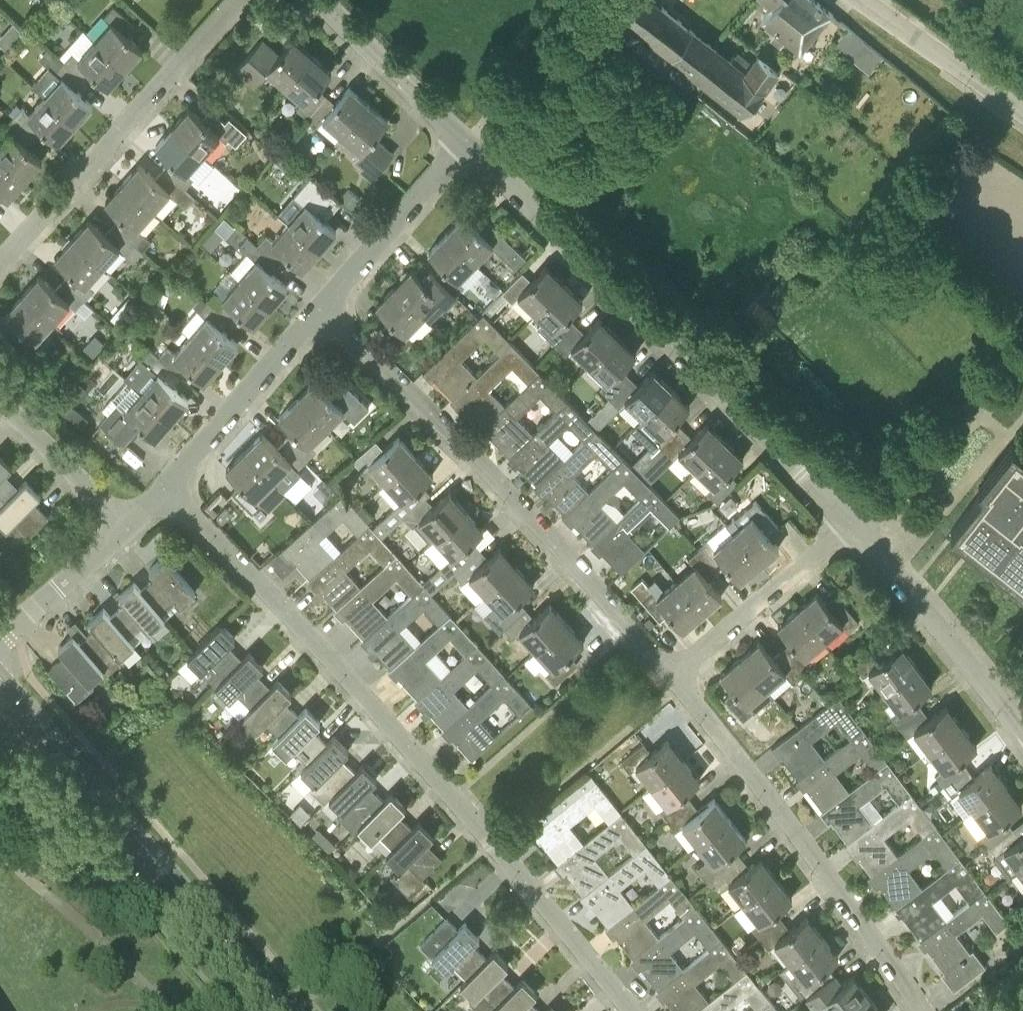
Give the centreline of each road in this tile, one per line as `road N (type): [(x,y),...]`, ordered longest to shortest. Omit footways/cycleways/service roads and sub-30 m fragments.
road 1 (residential): [(630,1010),(468,816),(166,482)]
road 2 (residential): [(848,524),(466,146)]
road 3 (residential): [(673,675),(327,306)]
road 4 (tertiary): [(285,1010),(0,680)]
road 5 (residential): [(922,1010),(673,675)]
road 6 (residential): [(0,274),(246,0)]
road 7 (residential): [(1022,735),(848,524)]
road 8 (residential): [(848,524),(1022,357)]
road 9 (residential): [(166,482),(327,306)]
road 10 (residential): [(673,675),(848,524)]
road 11 (residential): [(327,306),(466,146)]
road 12 (residential): [(466,146),(324,0)]
road 13 (residential): [(1022,117),(857,0)]
road 14 (residential): [(121,528),(0,402)]
road 15 (residential): [(0,637),(121,528)]

